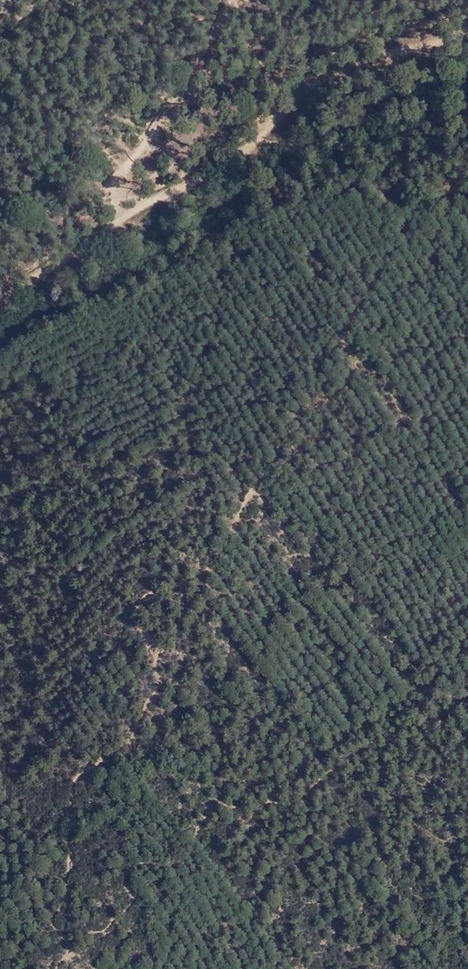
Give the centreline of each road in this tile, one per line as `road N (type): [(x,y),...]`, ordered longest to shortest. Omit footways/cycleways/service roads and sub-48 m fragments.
road 1 (track): [(467,29),(393,48),(311,83),(179,191),(118,215),(0,297)]
road 2 (track): [(227,0),(221,31),(149,181),(118,215)]

